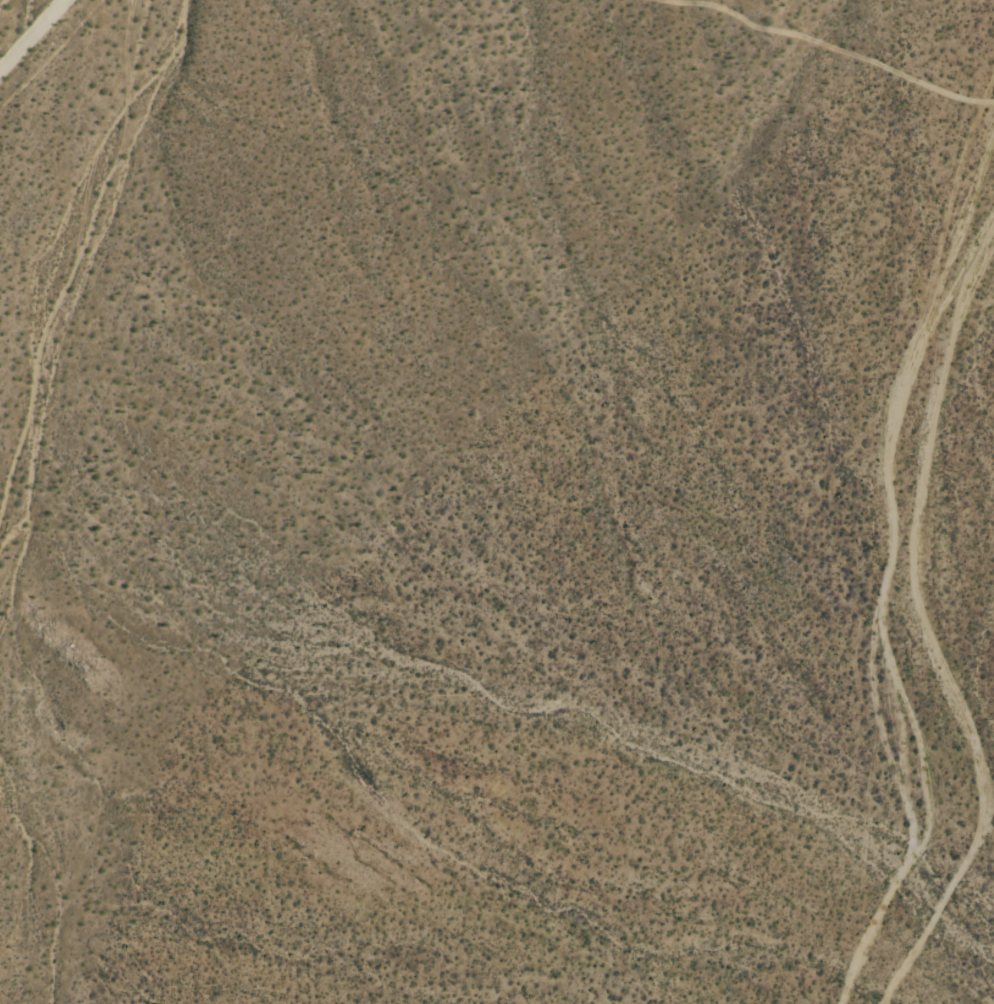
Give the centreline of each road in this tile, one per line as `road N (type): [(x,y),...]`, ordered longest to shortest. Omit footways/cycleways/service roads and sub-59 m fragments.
road 1 (track): [(843,1003),(986,795),(916,387),(972,223),(993,188)]

